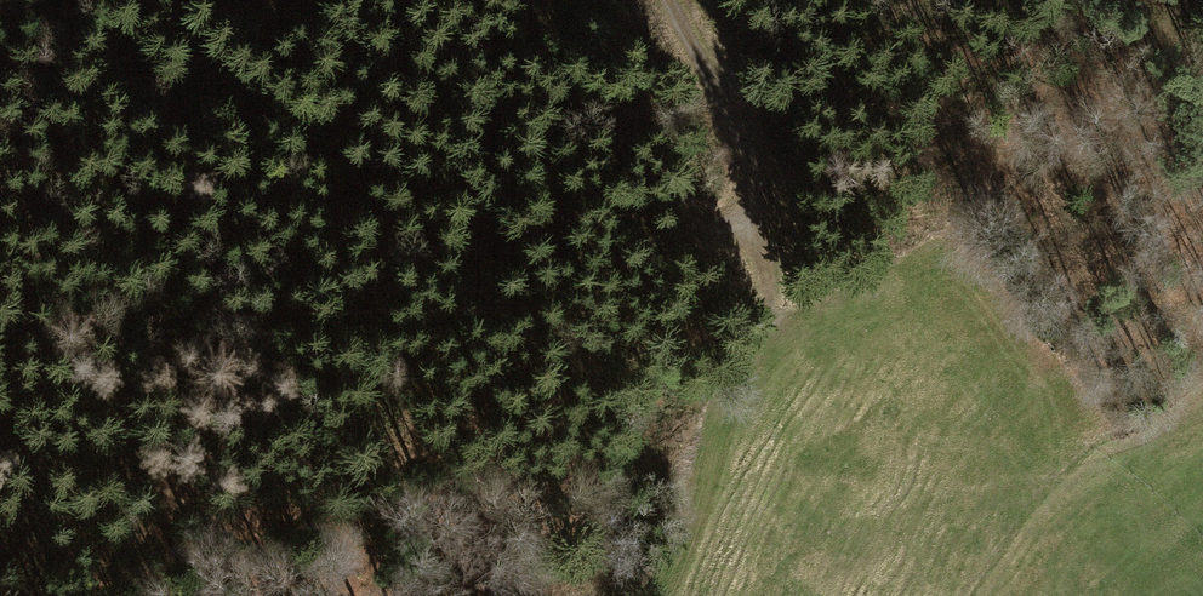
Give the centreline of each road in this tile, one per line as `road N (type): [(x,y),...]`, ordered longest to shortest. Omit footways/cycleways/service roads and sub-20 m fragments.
road 1 (track): [(258,103),(385,183),(549,200),(760,239)]
road 2 (track): [(332,499),(0,458)]
road 3 (track): [(667,0),(751,159),(758,296)]

